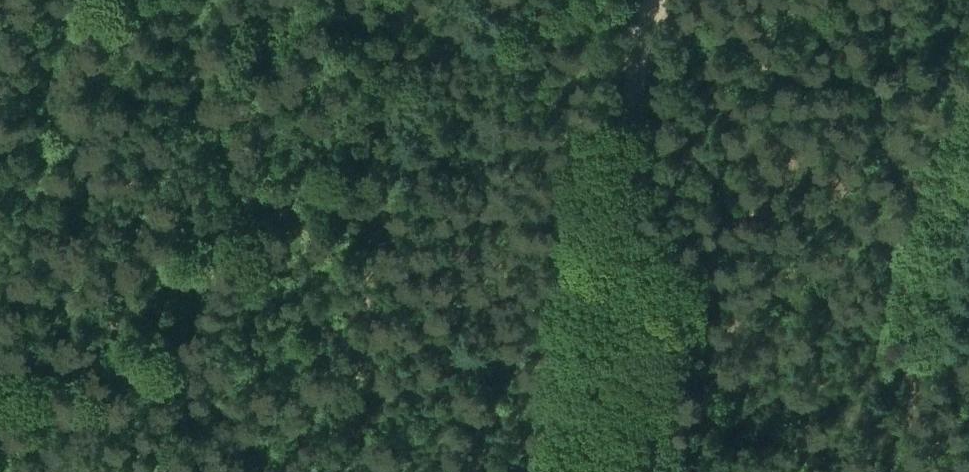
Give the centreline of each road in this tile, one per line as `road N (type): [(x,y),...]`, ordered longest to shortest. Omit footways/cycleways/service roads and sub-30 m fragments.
road 1 (unclassified): [(599,471),(634,143),(632,0)]

